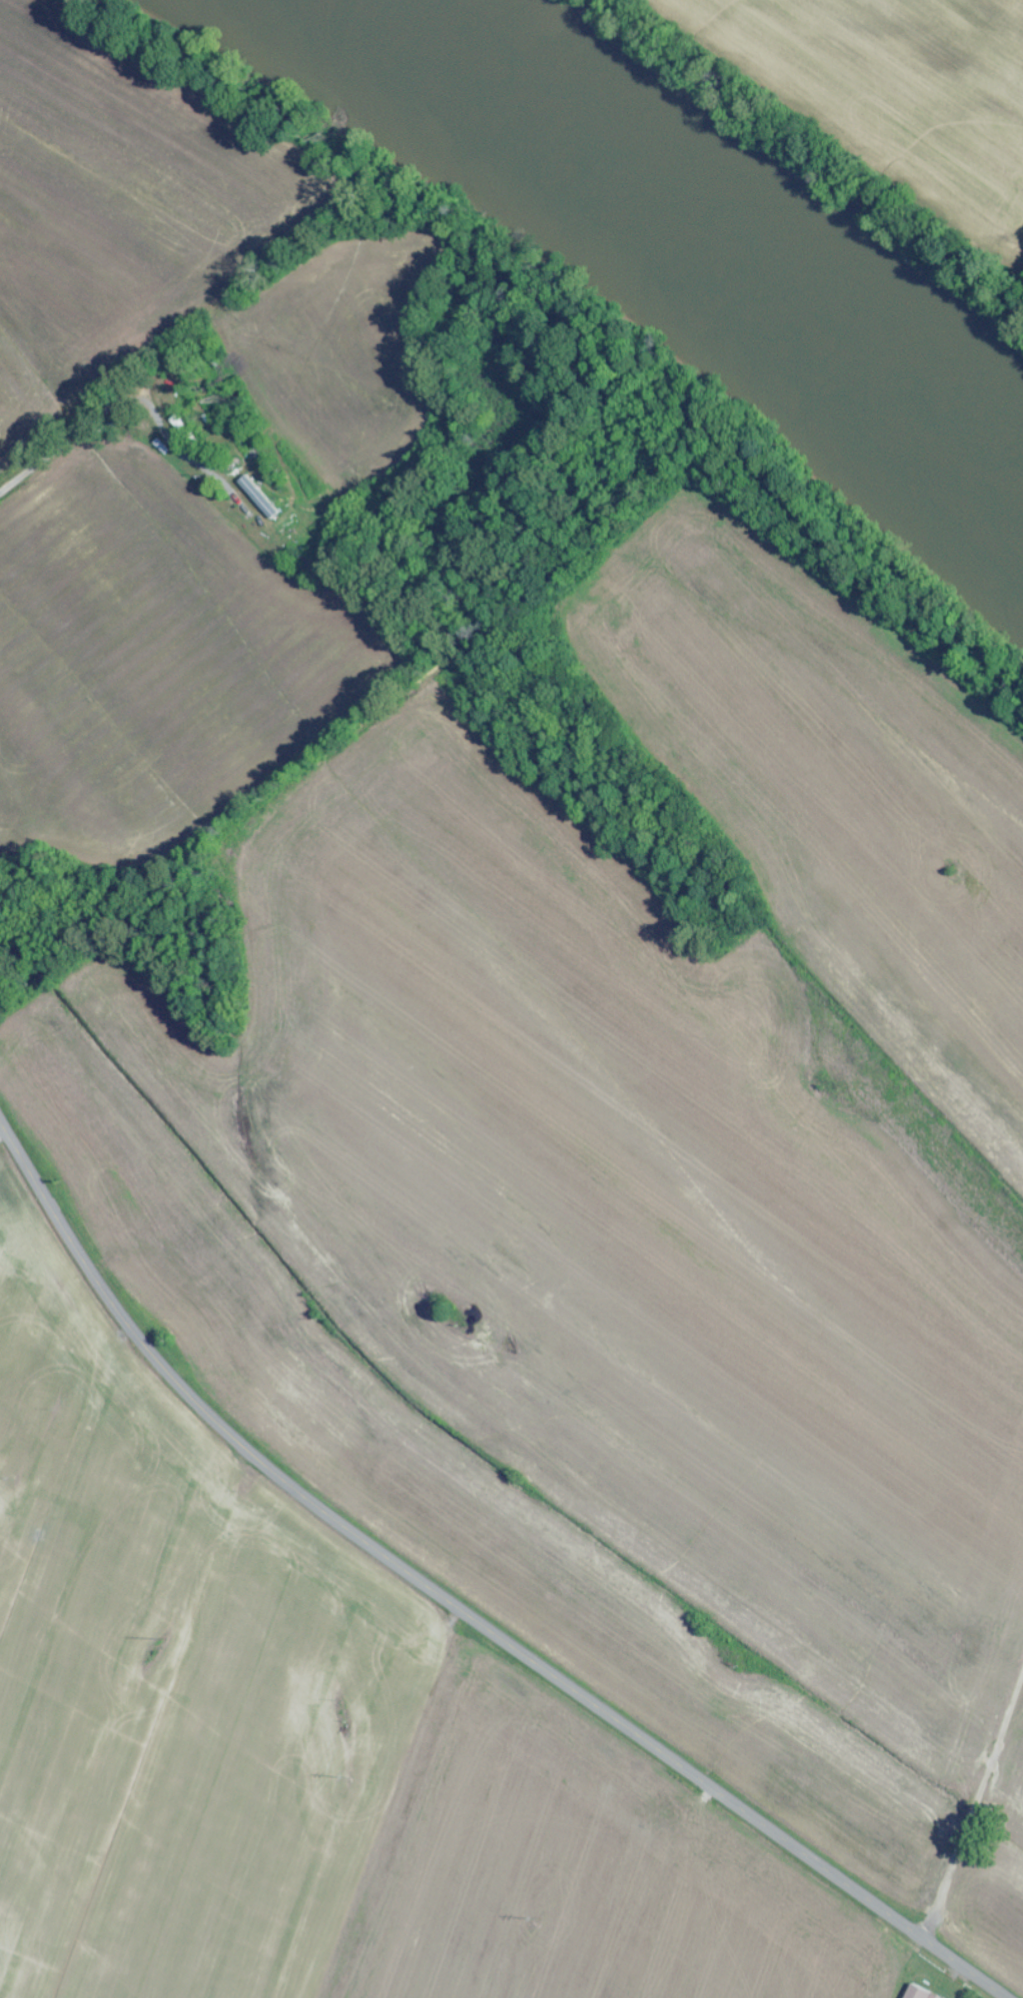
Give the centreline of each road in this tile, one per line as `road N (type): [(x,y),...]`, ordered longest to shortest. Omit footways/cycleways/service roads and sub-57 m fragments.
road 1 (secondary): [(0,1124),(126,1322),(242,1446),(379,1553),(1006,1997)]

